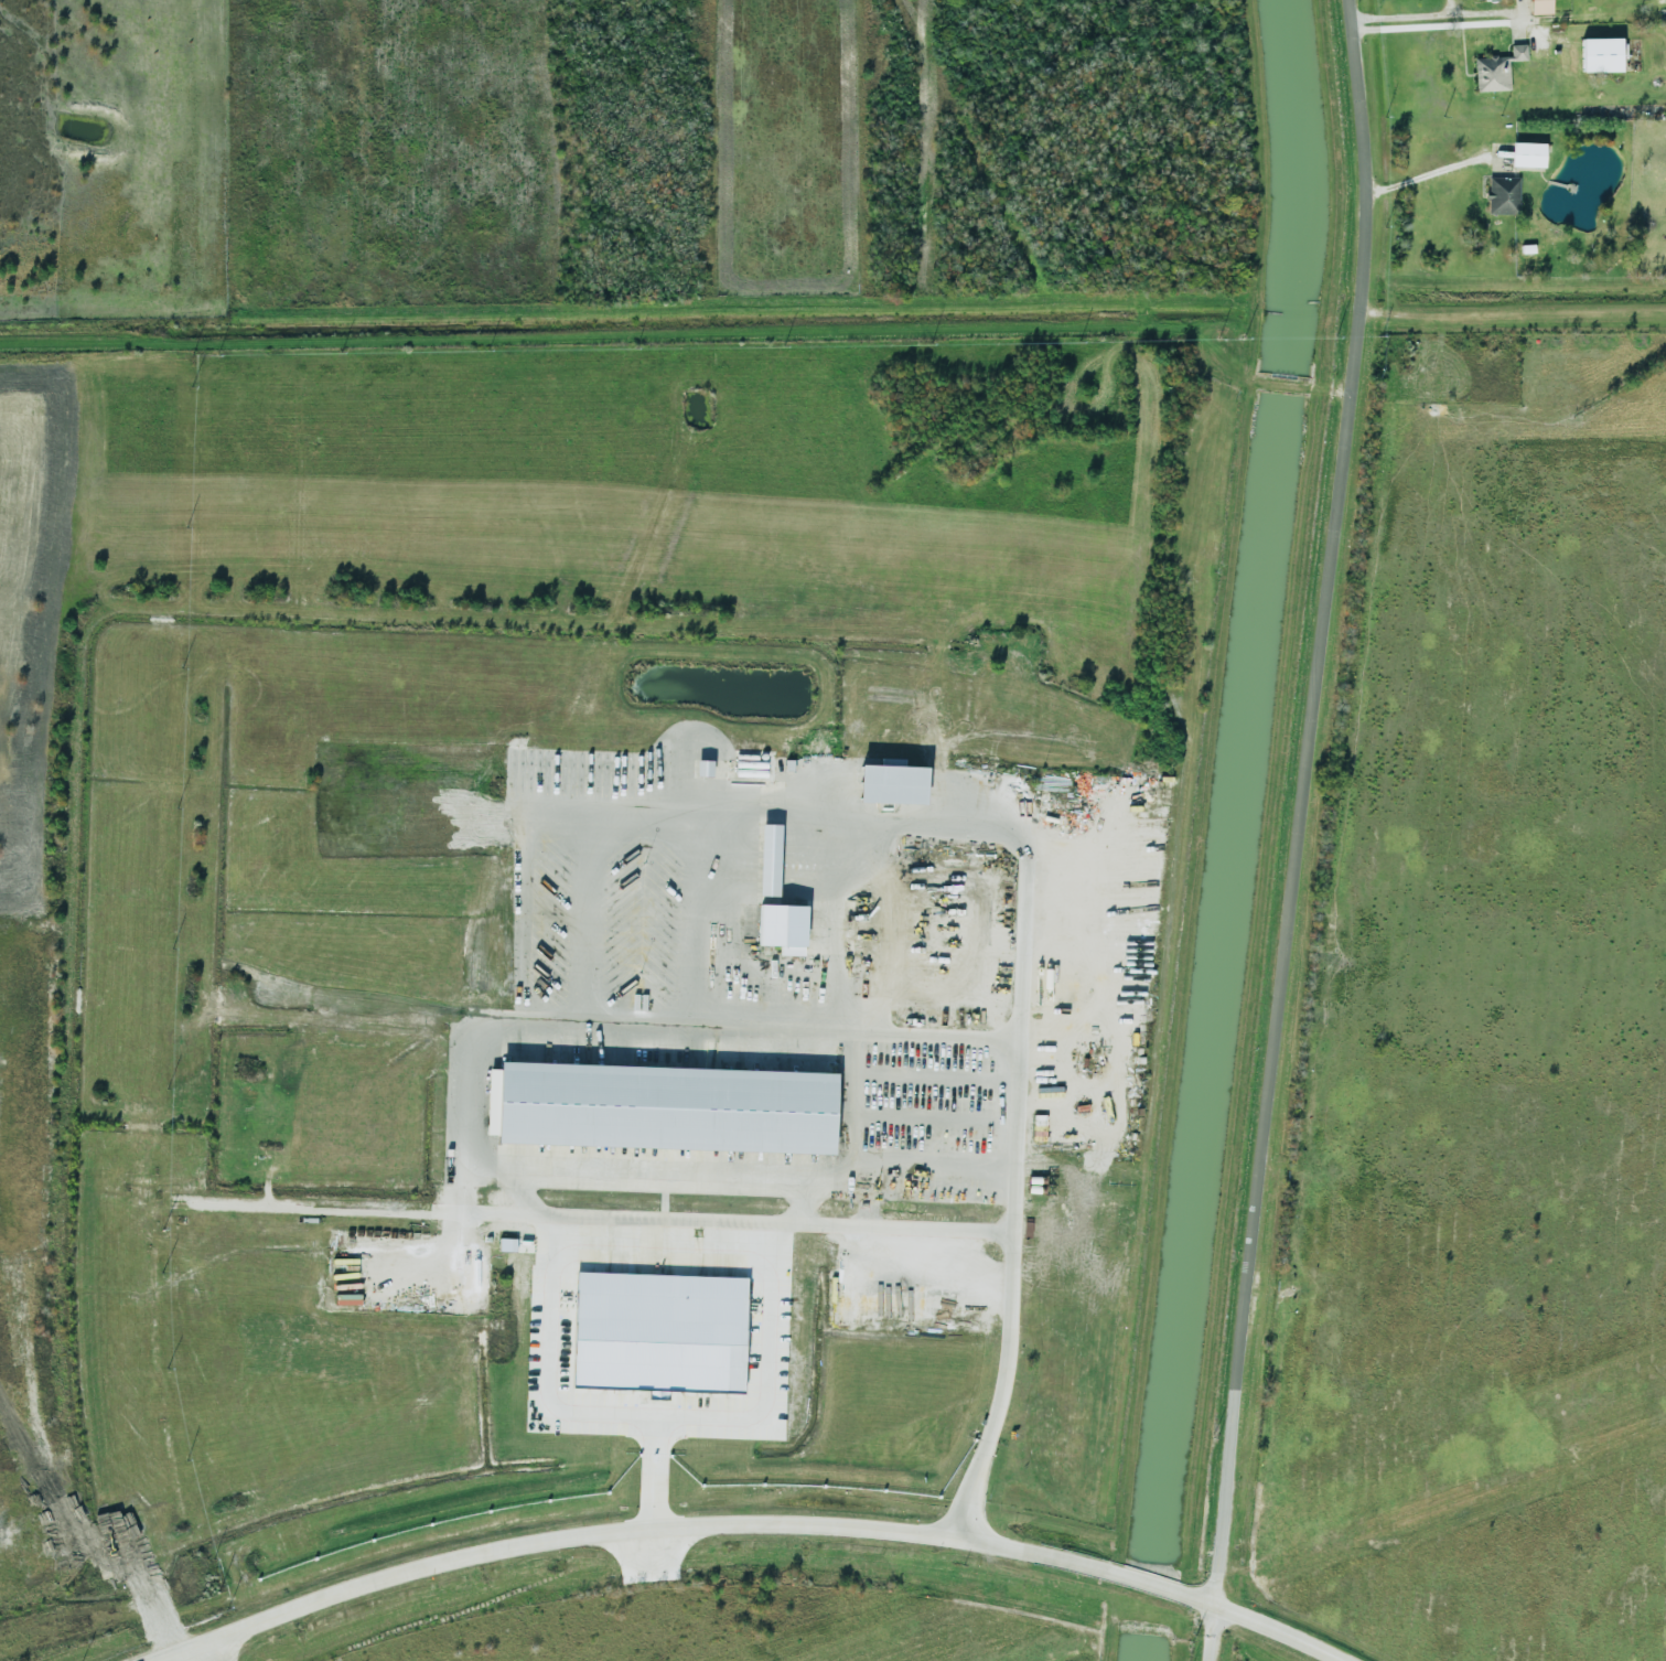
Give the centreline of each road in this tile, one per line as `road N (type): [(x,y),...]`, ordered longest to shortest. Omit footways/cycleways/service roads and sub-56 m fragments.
road 1 (residential): [(1207,1660),(1364,311),(1367,108),(1353,0)]
road 2 (tertiary): [(1109,1569),(957,1535),(886,1530),(776,1523),(590,1531),(440,1560),(150,1660)]
road 3 (tertiary): [(1337,1660),(1176,1592)]

